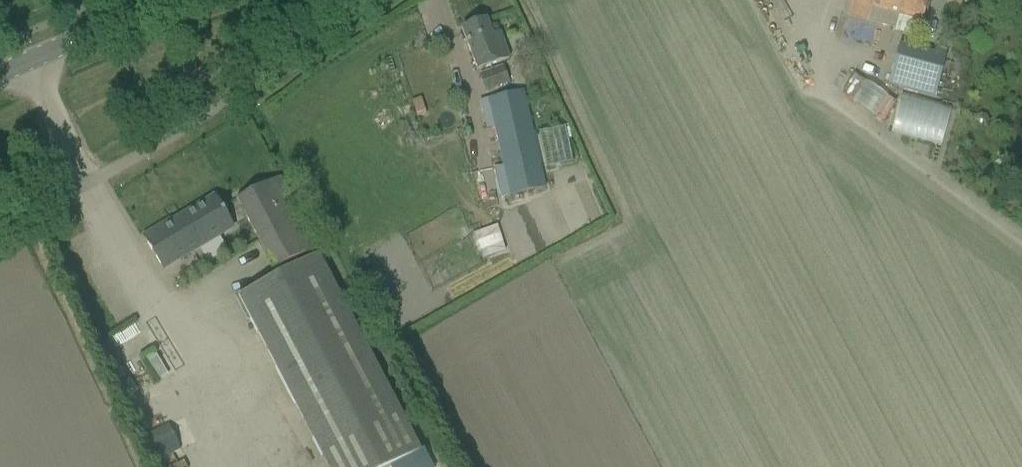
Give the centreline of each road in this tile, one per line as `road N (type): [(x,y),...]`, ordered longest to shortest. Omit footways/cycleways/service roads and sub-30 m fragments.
road 1 (tertiary): [(31,62),(195,0)]
road 2 (unclassified): [(81,187),(31,62)]
road 3 (unclassified): [(81,187),(196,120)]

